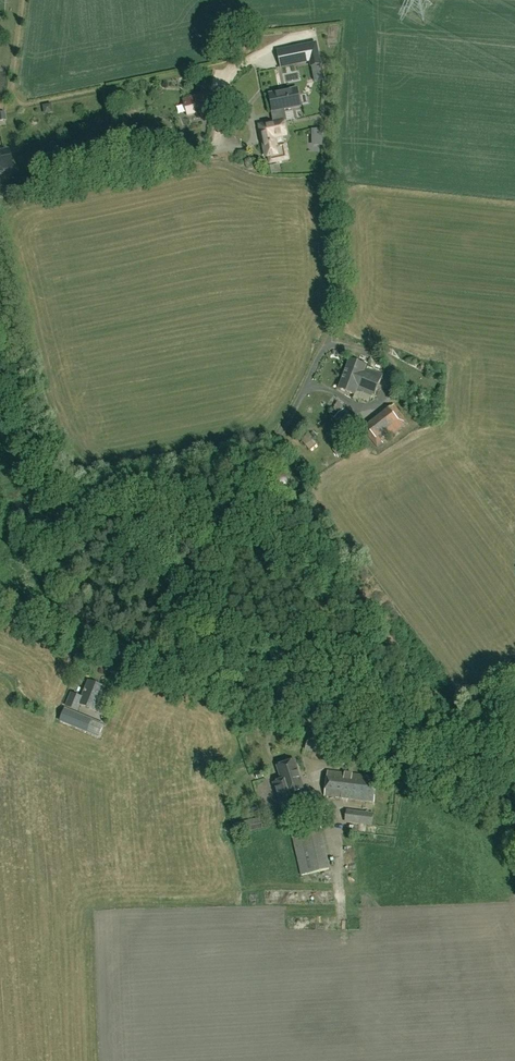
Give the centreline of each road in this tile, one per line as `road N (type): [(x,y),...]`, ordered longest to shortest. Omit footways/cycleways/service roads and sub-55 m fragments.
road 1 (unclassified): [(514,819),(467,787),(0,596)]

